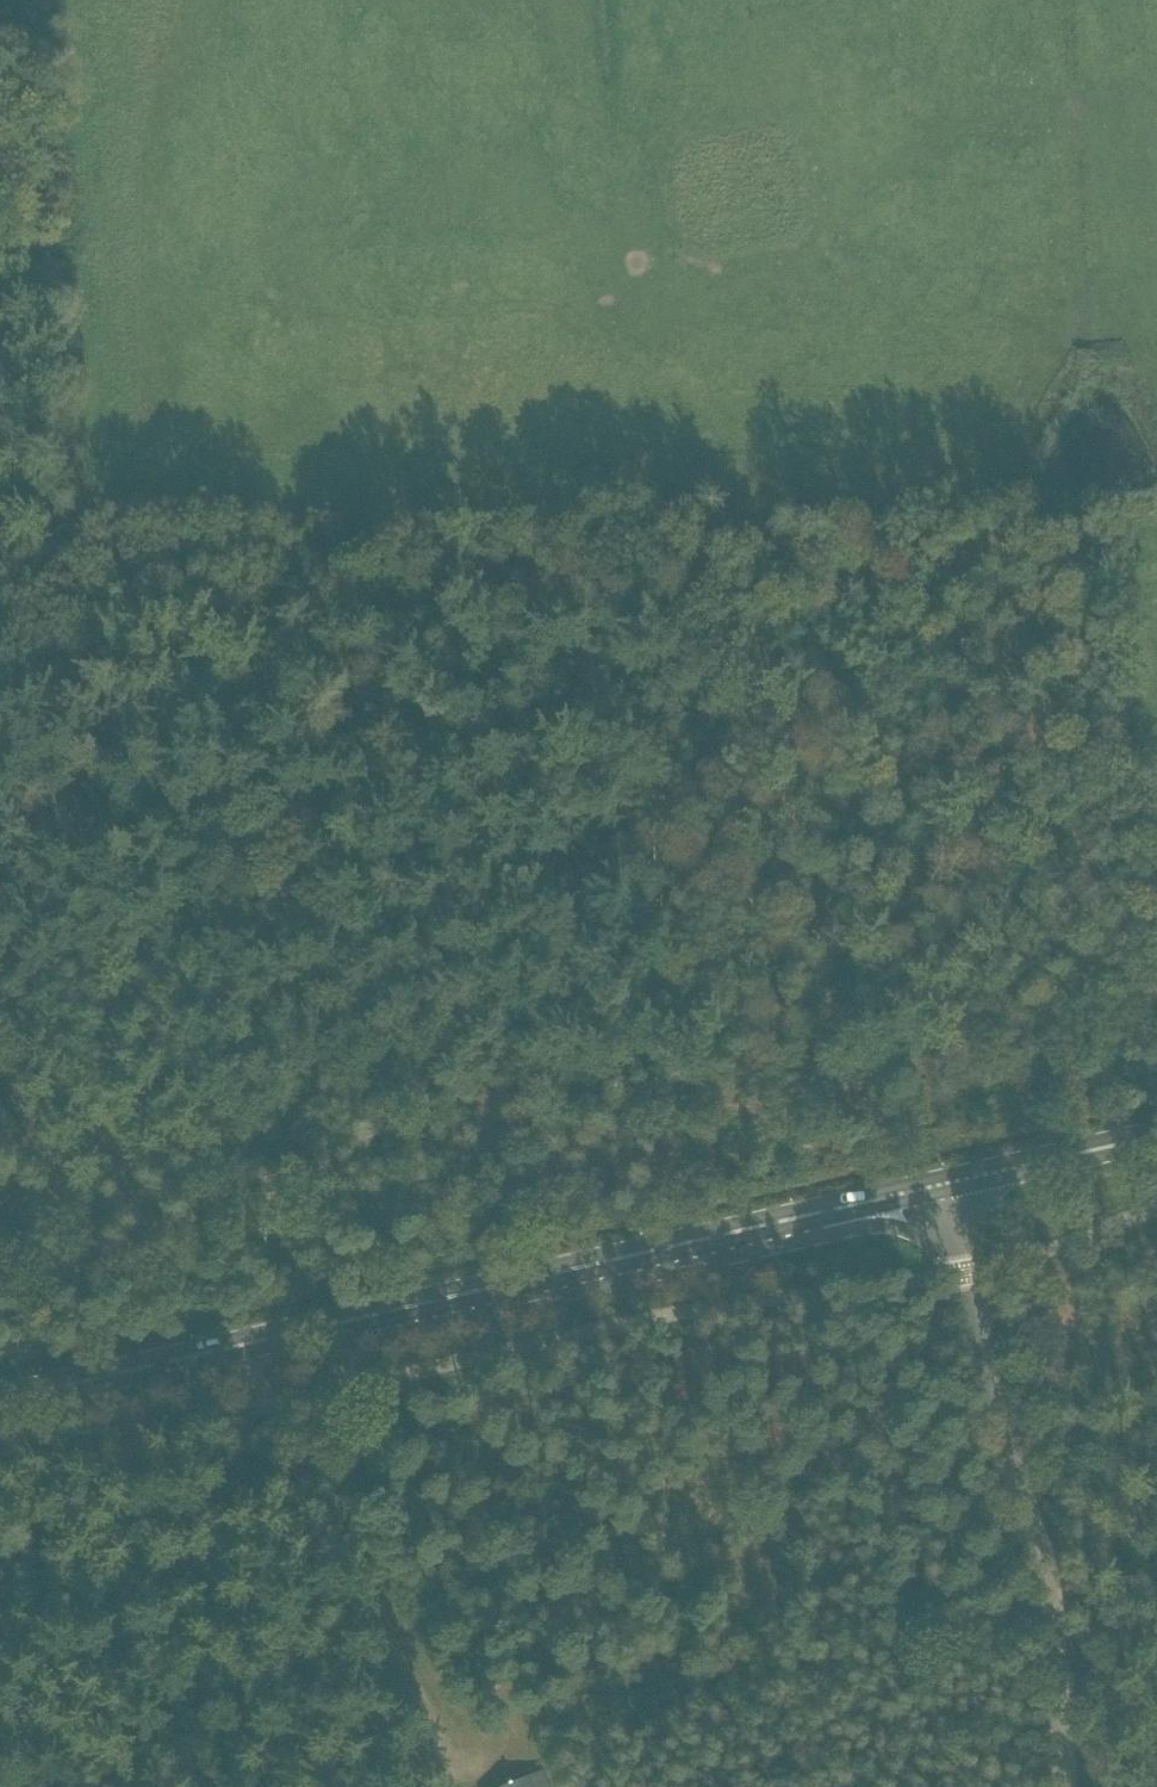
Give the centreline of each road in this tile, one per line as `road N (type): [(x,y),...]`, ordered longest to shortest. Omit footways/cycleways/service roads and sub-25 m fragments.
road 1 (secondary): [(0,1395),(1156,1136)]

